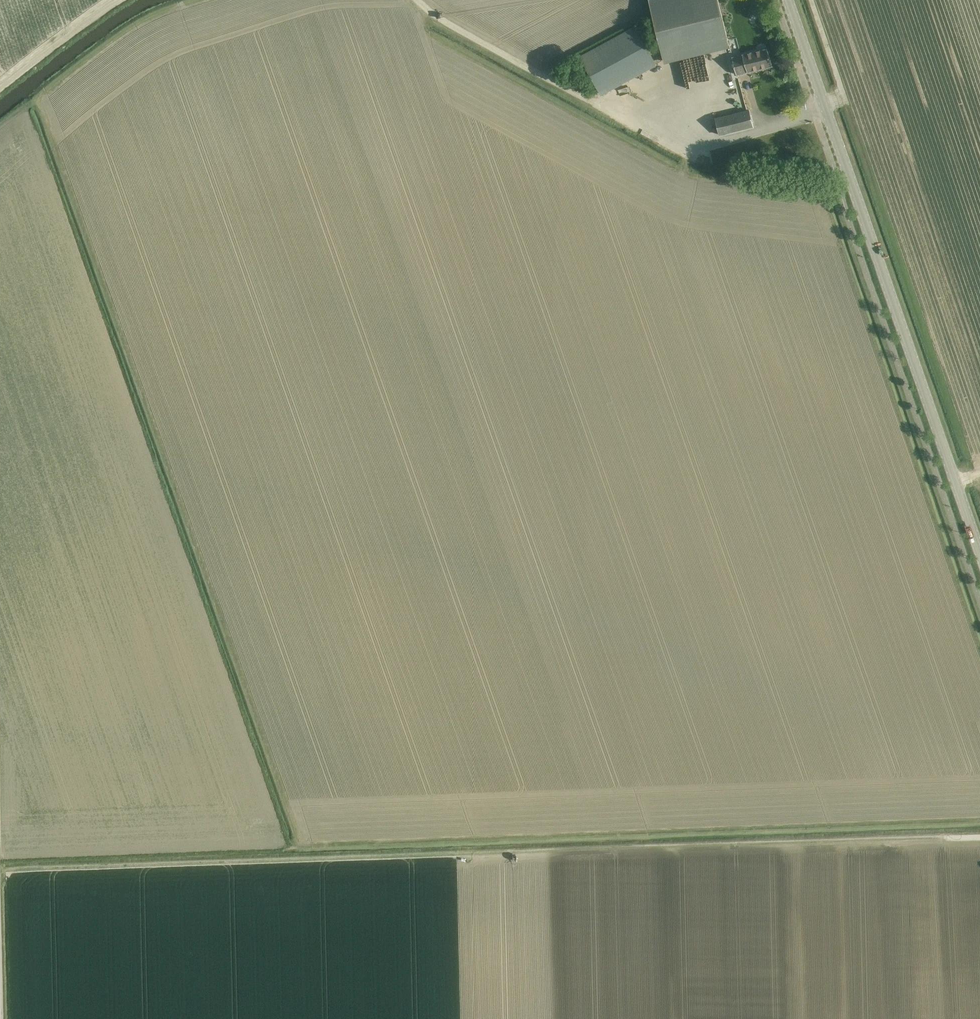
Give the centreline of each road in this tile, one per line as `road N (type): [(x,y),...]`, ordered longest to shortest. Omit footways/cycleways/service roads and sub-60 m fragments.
road 1 (secondary): [(979,549),(790,0)]
road 2 (unclassified): [(5,1018),(0,750)]

